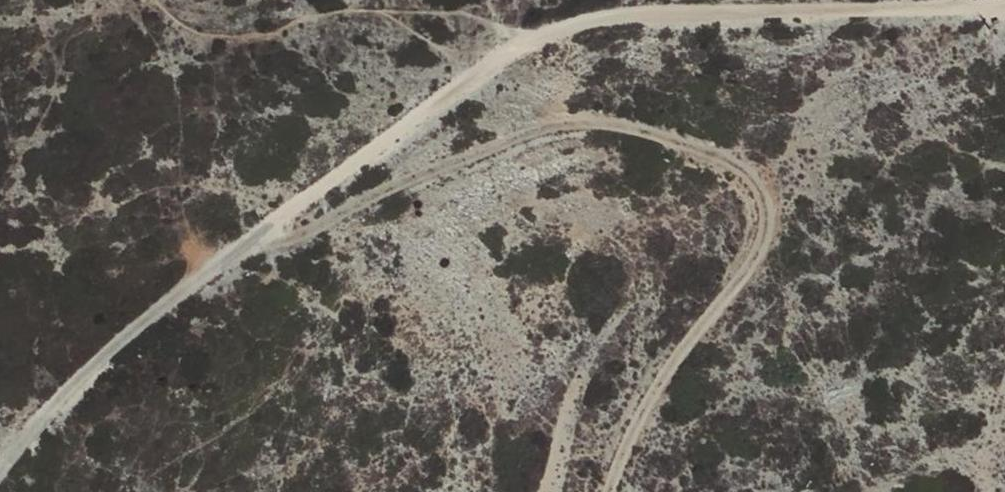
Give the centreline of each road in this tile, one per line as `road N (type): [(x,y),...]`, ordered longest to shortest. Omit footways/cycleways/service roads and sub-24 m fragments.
road 1 (track): [(0,479),(44,416),(164,305),(541,37),(652,15),(1004,3)]
road 2 (track): [(246,247),(300,233),(530,134),(581,124),(637,131),(719,159),(760,186),(765,236),(638,414),(610,491)]

